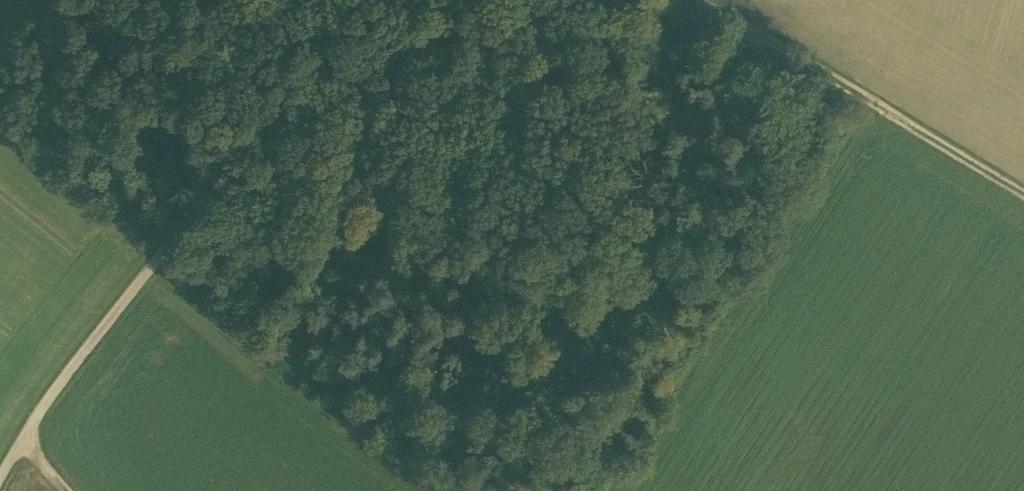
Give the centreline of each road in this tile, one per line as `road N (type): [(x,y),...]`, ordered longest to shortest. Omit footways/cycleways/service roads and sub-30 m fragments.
road 1 (track): [(22,434),(360,0)]
road 2 (track): [(1023,193),(700,0)]

